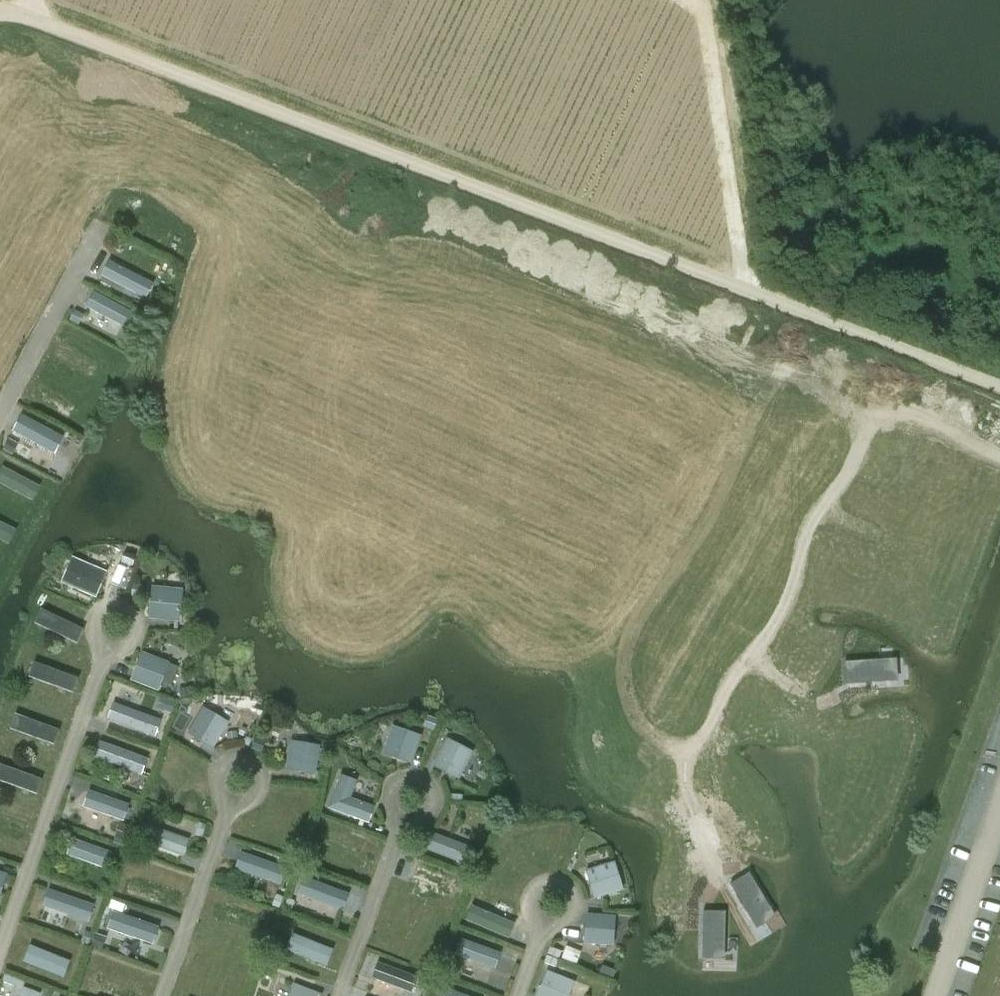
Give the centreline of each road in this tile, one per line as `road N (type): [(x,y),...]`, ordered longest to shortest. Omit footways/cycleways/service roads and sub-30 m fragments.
road 1 (track): [(755,293),(32,18),(0,15)]
road 2 (track): [(705,0),(755,293)]
road 3 (track): [(755,293),(999,386)]

